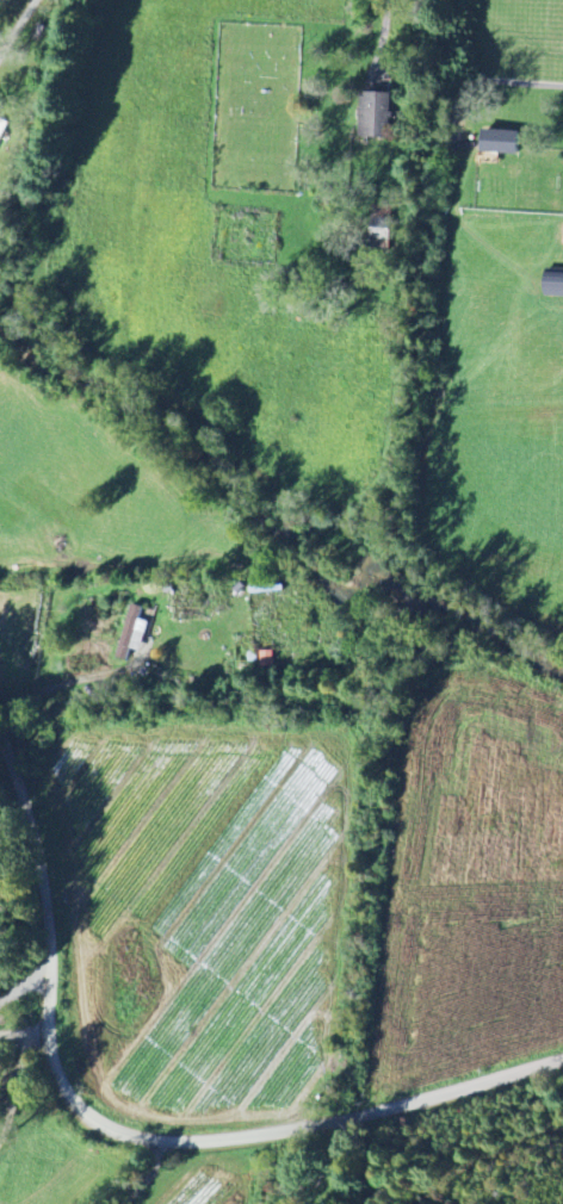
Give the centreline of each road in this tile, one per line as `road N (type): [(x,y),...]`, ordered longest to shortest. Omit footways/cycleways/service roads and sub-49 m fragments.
road 1 (residential): [(562,1057),(222,1143),(167,1147),(110,1131),(88,1115),(49,1038),(51,911),(31,787),(0,706)]

